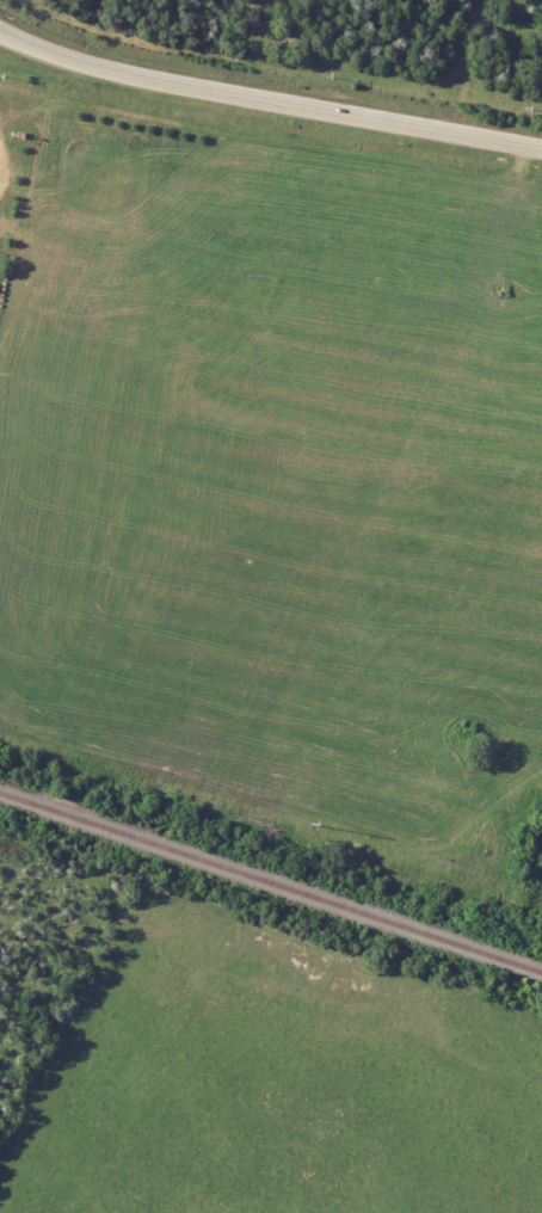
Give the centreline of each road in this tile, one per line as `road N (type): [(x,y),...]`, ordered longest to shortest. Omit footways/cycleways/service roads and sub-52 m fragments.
road 1 (secondary): [(541,149),(125,75),(0,32)]

